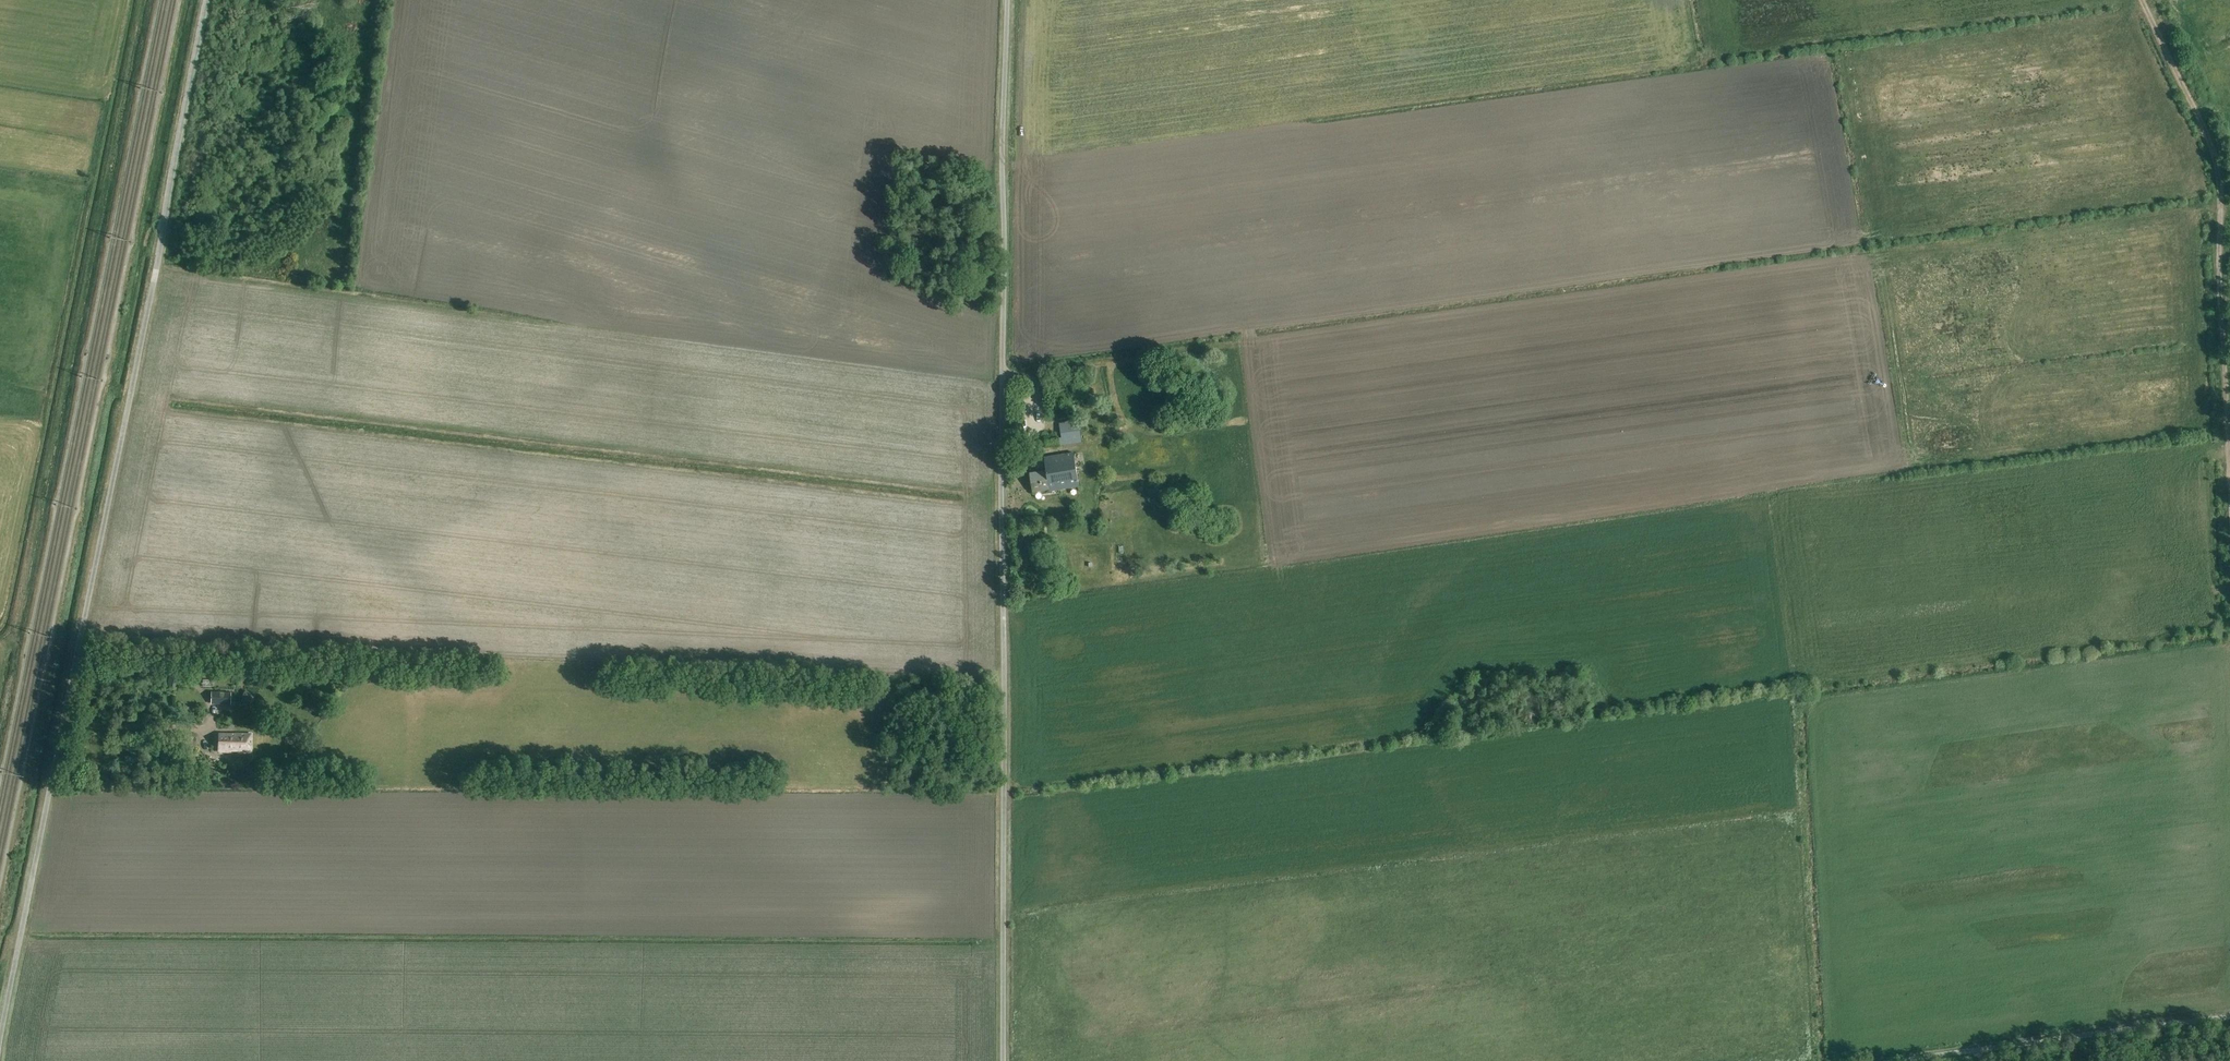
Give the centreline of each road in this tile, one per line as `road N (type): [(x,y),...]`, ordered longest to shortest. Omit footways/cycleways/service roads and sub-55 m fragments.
road 1 (unclassified): [(208,0),(0,1043)]
road 2 (track): [(2143,0),(2217,164),(2229,469)]

